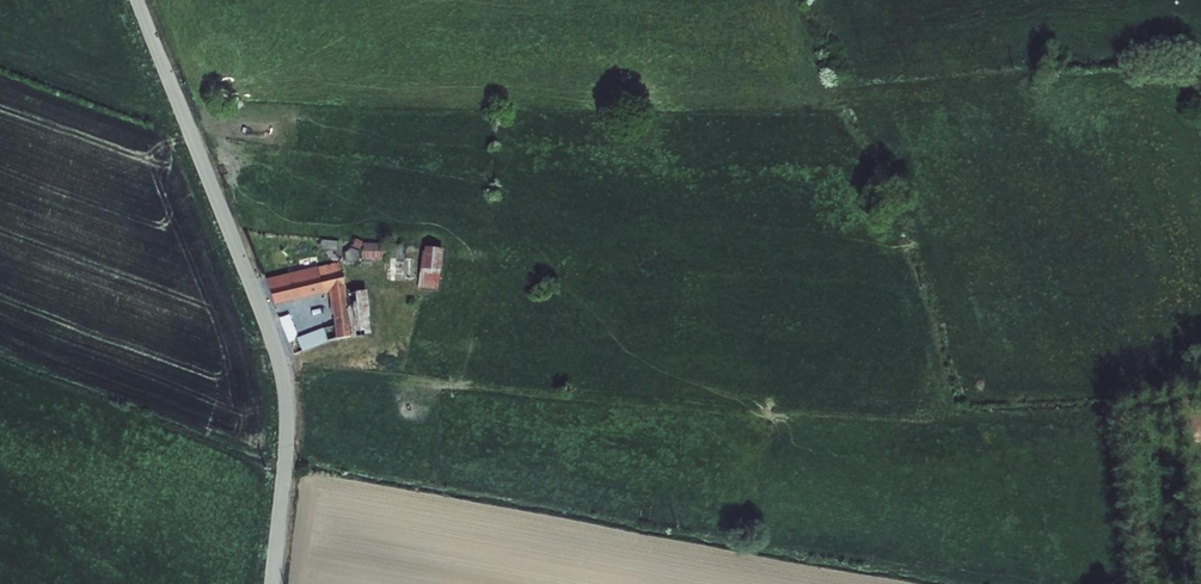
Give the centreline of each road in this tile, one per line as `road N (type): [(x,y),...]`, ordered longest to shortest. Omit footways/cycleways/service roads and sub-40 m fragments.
road 1 (unclassified): [(272,583),(286,438),(278,360),(136,0)]

